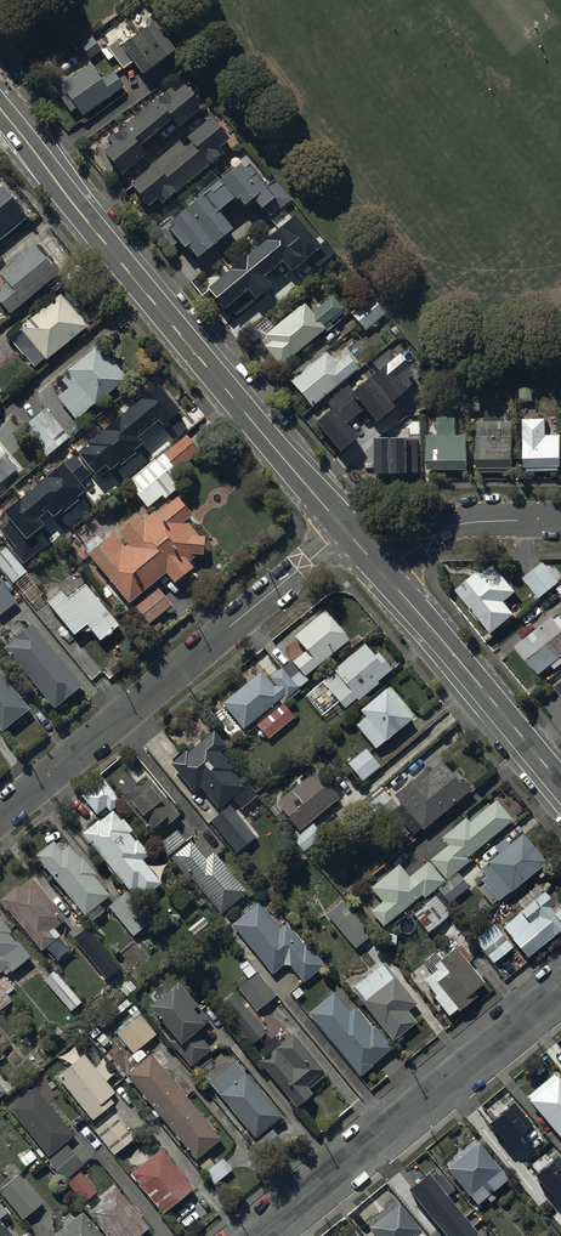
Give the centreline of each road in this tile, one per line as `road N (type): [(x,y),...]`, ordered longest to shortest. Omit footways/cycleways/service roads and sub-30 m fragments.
road 1 (tertiary): [(348,529),(6,116)]
road 2 (residential): [(348,529),(0,817)]
road 3 (residential): [(560,982),(255,1235)]
road 4 (tertiary): [(560,787),(385,574)]
road 5 (residential): [(560,520),(458,526),(385,574)]

